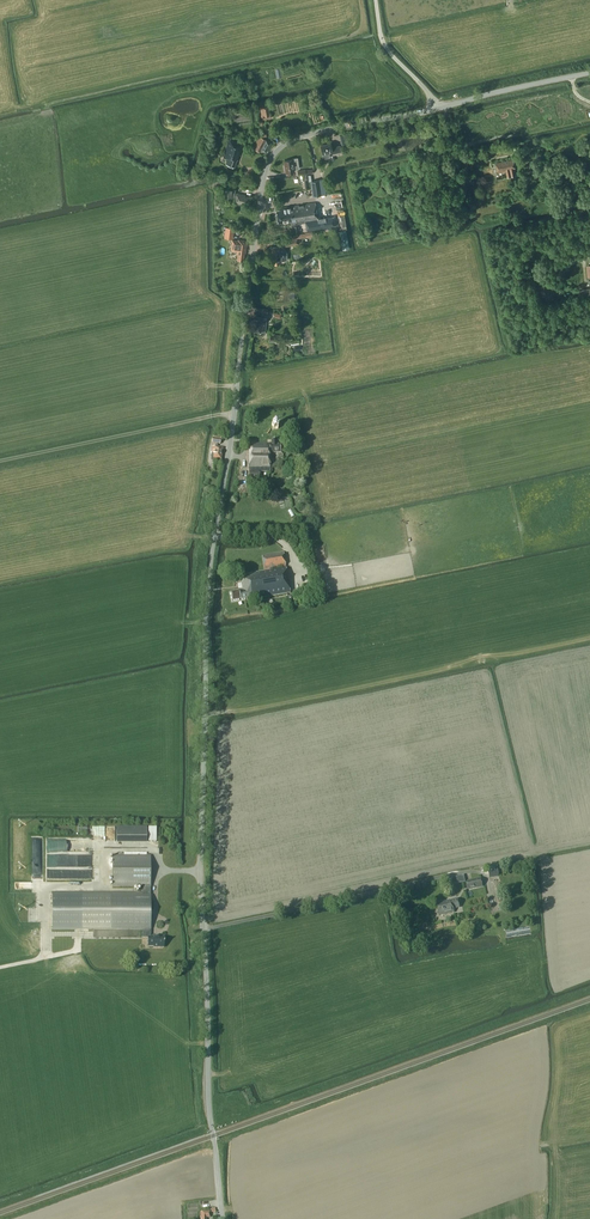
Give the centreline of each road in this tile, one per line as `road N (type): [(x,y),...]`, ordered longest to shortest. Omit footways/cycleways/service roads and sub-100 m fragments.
road 1 (unclassified): [(222,1218),(199,874),(206,615),(262,185),(271,157),(296,138),(438,108)]
road 2 (track): [(0,461),(234,415)]
road 3 (unclassified): [(438,108),(589,72)]
road 4 (unclassified): [(438,108),(384,45),(376,0)]

